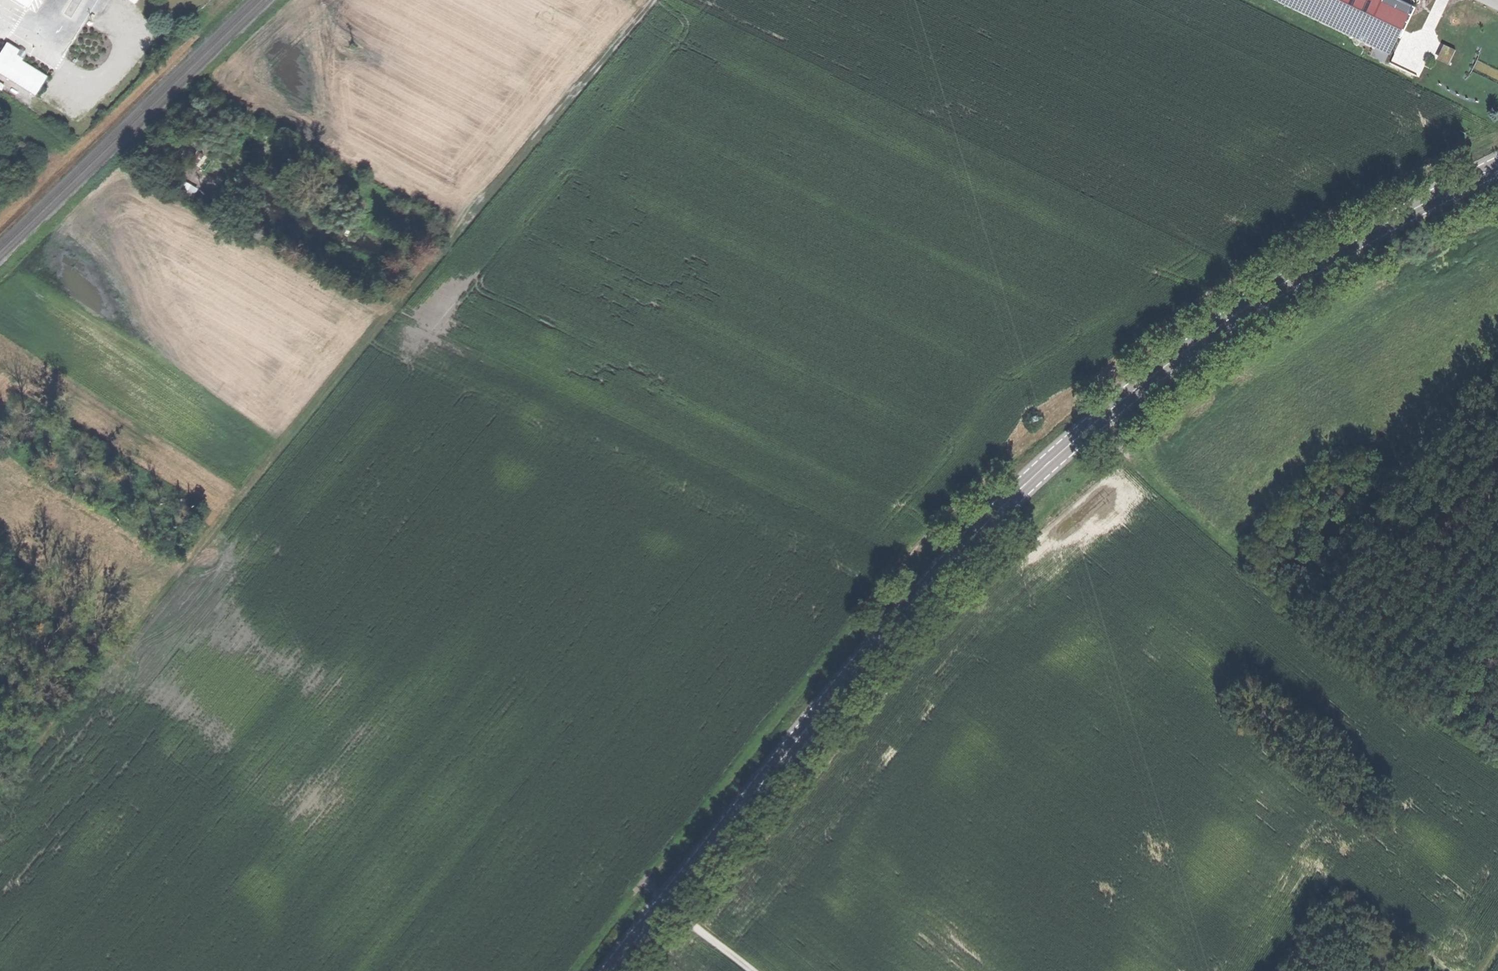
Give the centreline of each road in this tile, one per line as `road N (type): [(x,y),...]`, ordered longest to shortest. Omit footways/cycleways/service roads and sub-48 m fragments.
road 1 (secondary): [(1497,166),(1291,277),(1057,455),(925,585),(613,970)]
road 2 (track): [(653,0),(112,653)]

